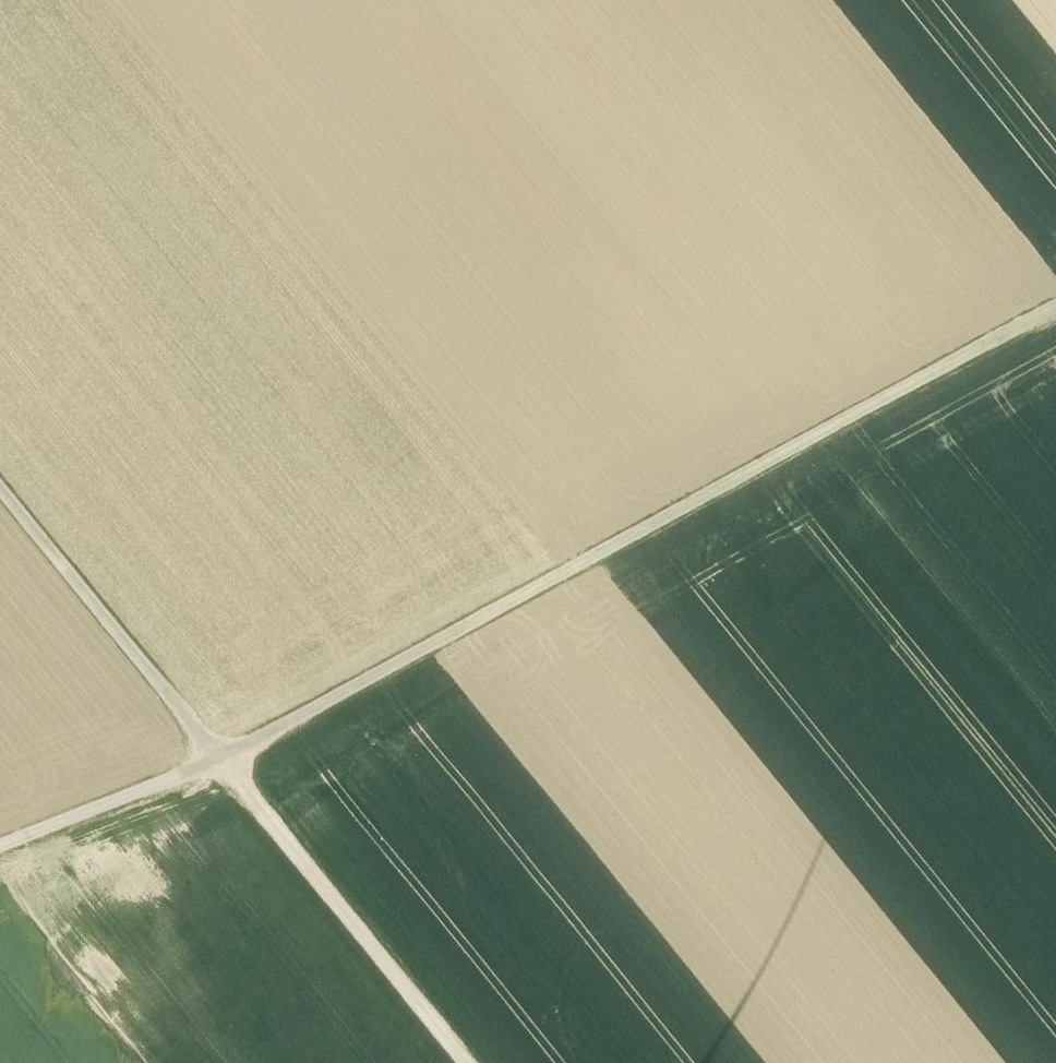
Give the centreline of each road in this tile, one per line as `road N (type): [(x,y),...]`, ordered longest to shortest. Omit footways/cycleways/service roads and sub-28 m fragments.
road 1 (track): [(1055,306),(227,759)]
road 2 (track): [(472,1062),(227,759)]
road 3 (track): [(0,482),(227,759)]
road 4 (track): [(227,759),(187,791),(0,863)]

